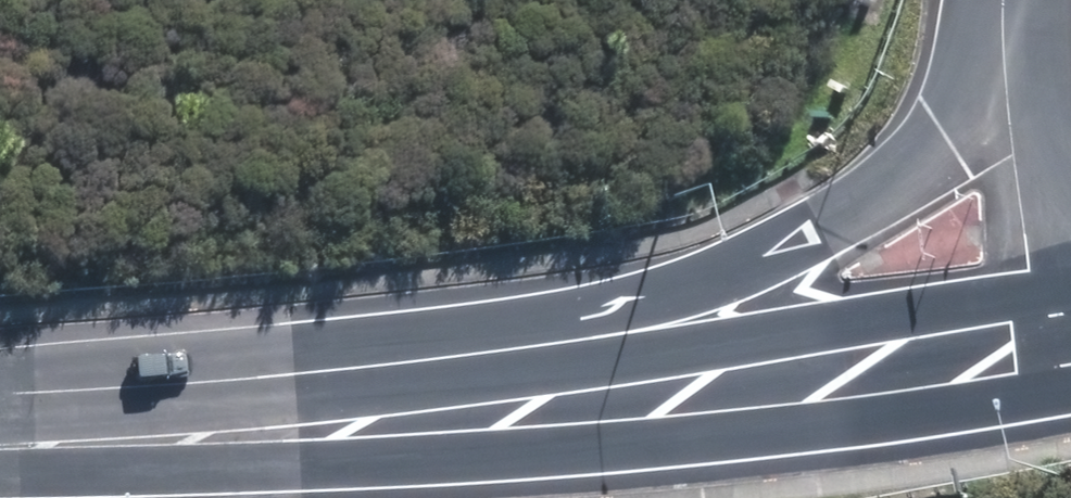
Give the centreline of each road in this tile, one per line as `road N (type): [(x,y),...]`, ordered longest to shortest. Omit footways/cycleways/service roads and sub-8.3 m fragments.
road 1 (motorway): [(405,426),(676,325),(872,218),(954,140),(997,58),(1016,0)]
road 2 (tertiary): [(405,426),(1064,341)]
road 3 (tertiary): [(0,444),(405,426)]
road 4 (motorway): [(1064,341),(1044,181),(1037,0)]

